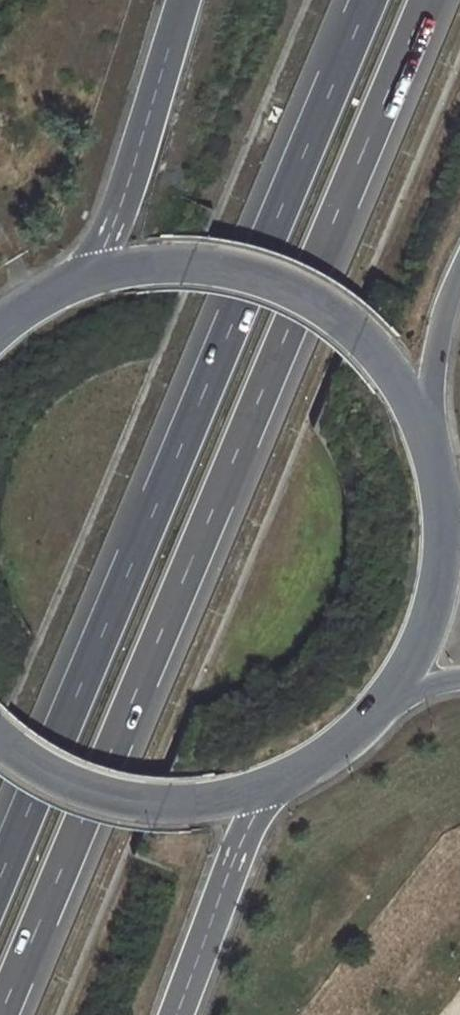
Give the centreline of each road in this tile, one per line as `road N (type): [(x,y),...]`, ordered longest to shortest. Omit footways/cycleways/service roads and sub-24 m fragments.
road 1 (trunk): [(1,1014),(426,0)]
road 2 (trunk): [(368,0),(0,878)]
road 3 (secondary): [(421,421),(377,354),(316,303),(242,272),(162,264),(81,280)]
road 4 (trunk): [(185,0),(119,217),(81,280)]
road 5 (secondary): [(0,738),(44,771),(117,798),(196,803),(271,786)]
road 6 (trunk): [(176,1014),(238,847),(271,786)]
road 7 (secondary): [(390,697),(434,612),(445,517)]
road 8 (trunk): [(421,421),(459,269)]
road 9 (secondary): [(271,786),(337,750),(390,697)]

